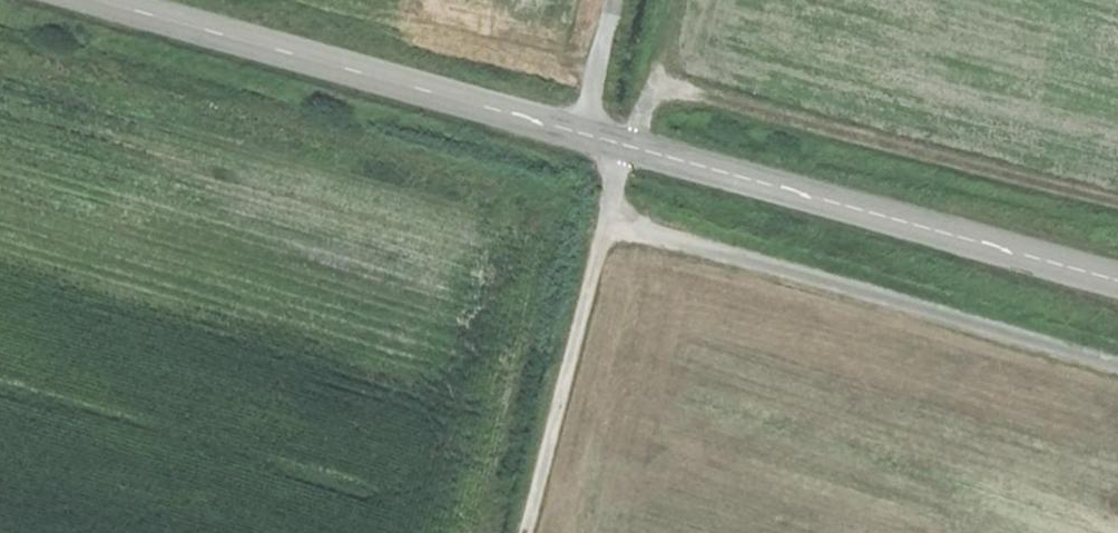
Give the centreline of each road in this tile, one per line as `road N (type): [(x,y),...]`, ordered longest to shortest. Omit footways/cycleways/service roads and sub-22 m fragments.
road 1 (tertiary): [(1117,282),(92,0)]
road 2 (track): [(629,149),(609,222),(1117,374)]
road 3 (track): [(629,149),(660,83),(1117,196)]
road 4 (track): [(609,222),(529,532)]
road 5 (track): [(583,137),(619,0)]

